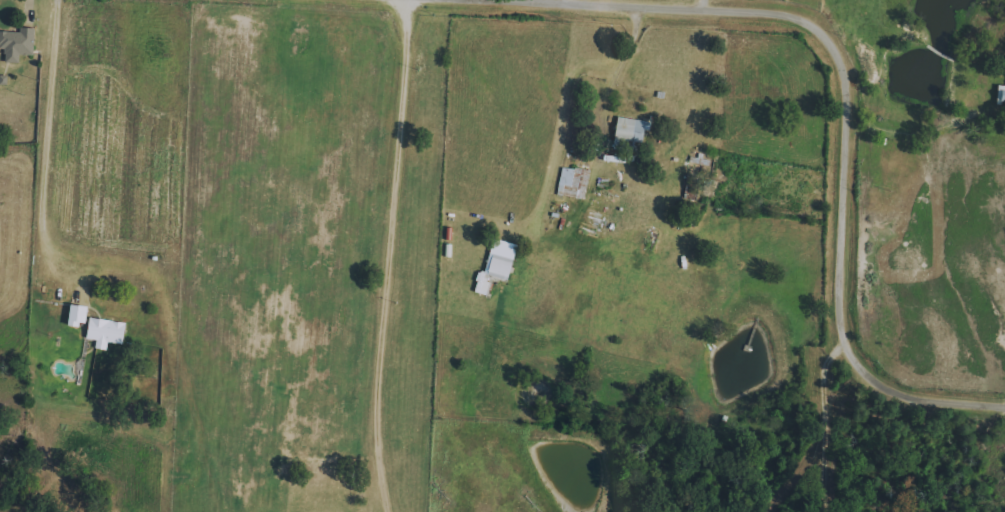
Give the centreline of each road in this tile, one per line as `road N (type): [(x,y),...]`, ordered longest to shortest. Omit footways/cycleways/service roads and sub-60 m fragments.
road 1 (residential): [(892,391),(856,363),(840,326),(845,83),(824,34),(776,12),(526,0)]

